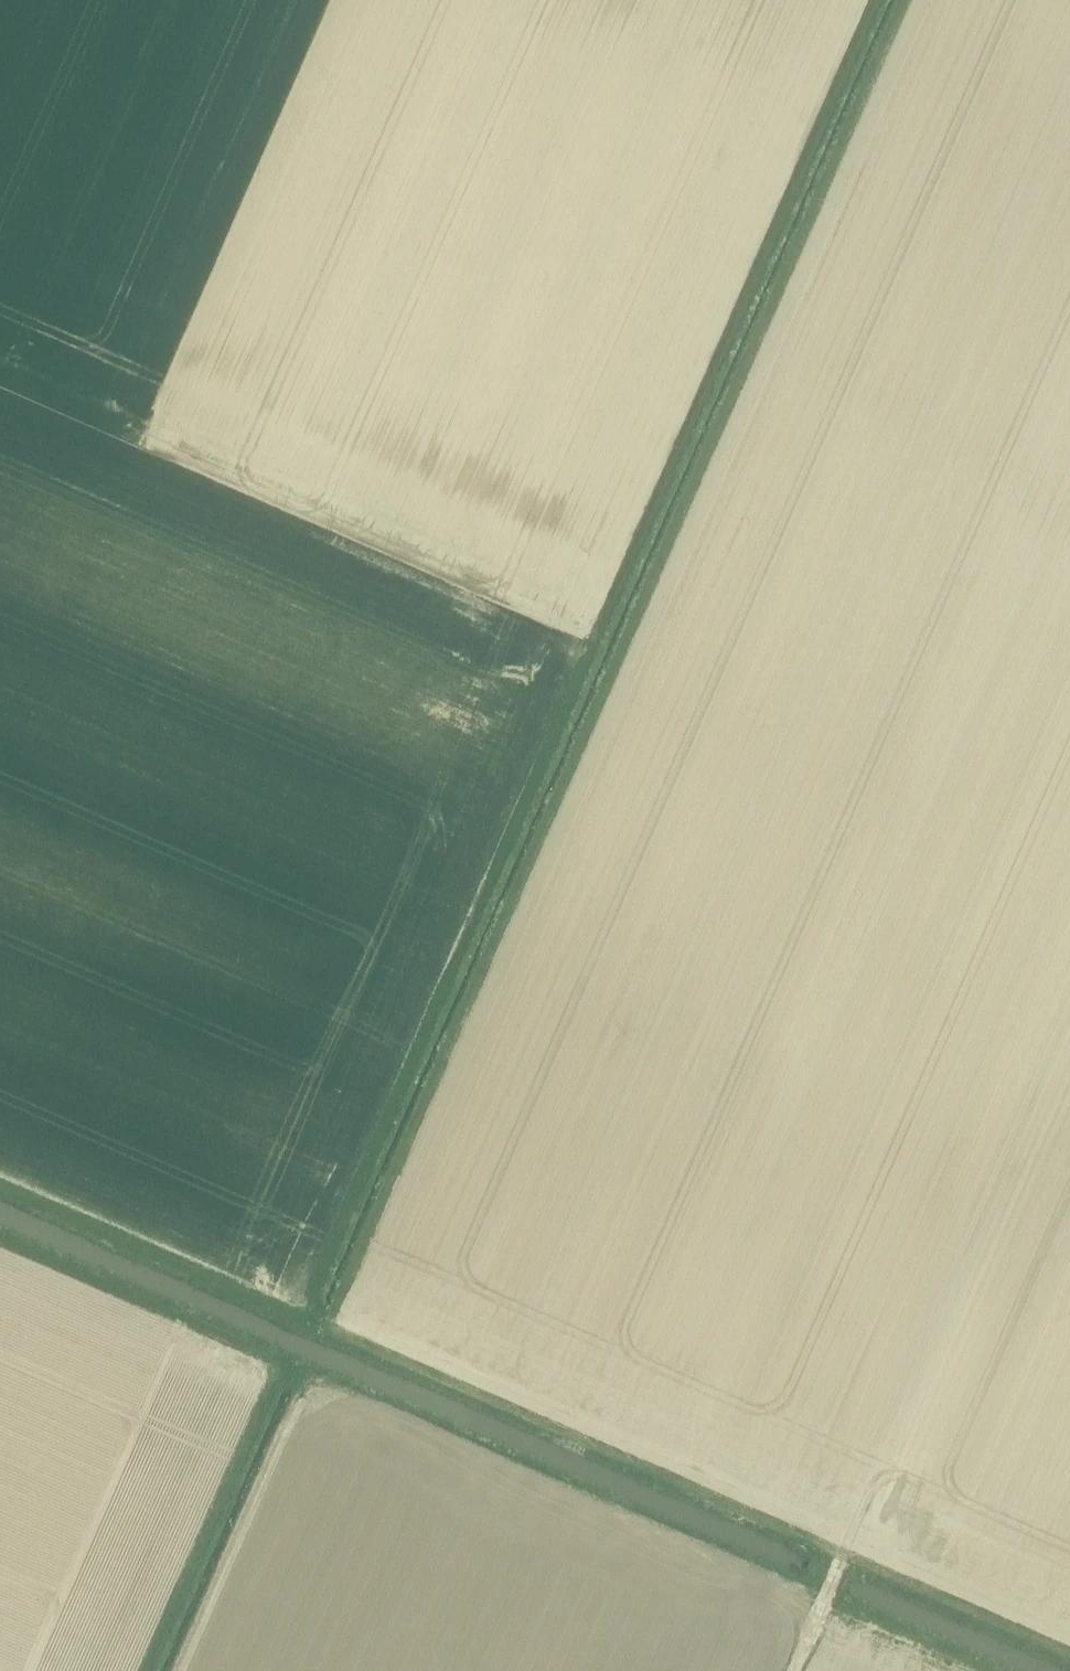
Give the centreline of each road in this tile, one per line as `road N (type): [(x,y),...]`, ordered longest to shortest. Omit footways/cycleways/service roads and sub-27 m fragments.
road 1 (track): [(794,1670),(847,1548)]

